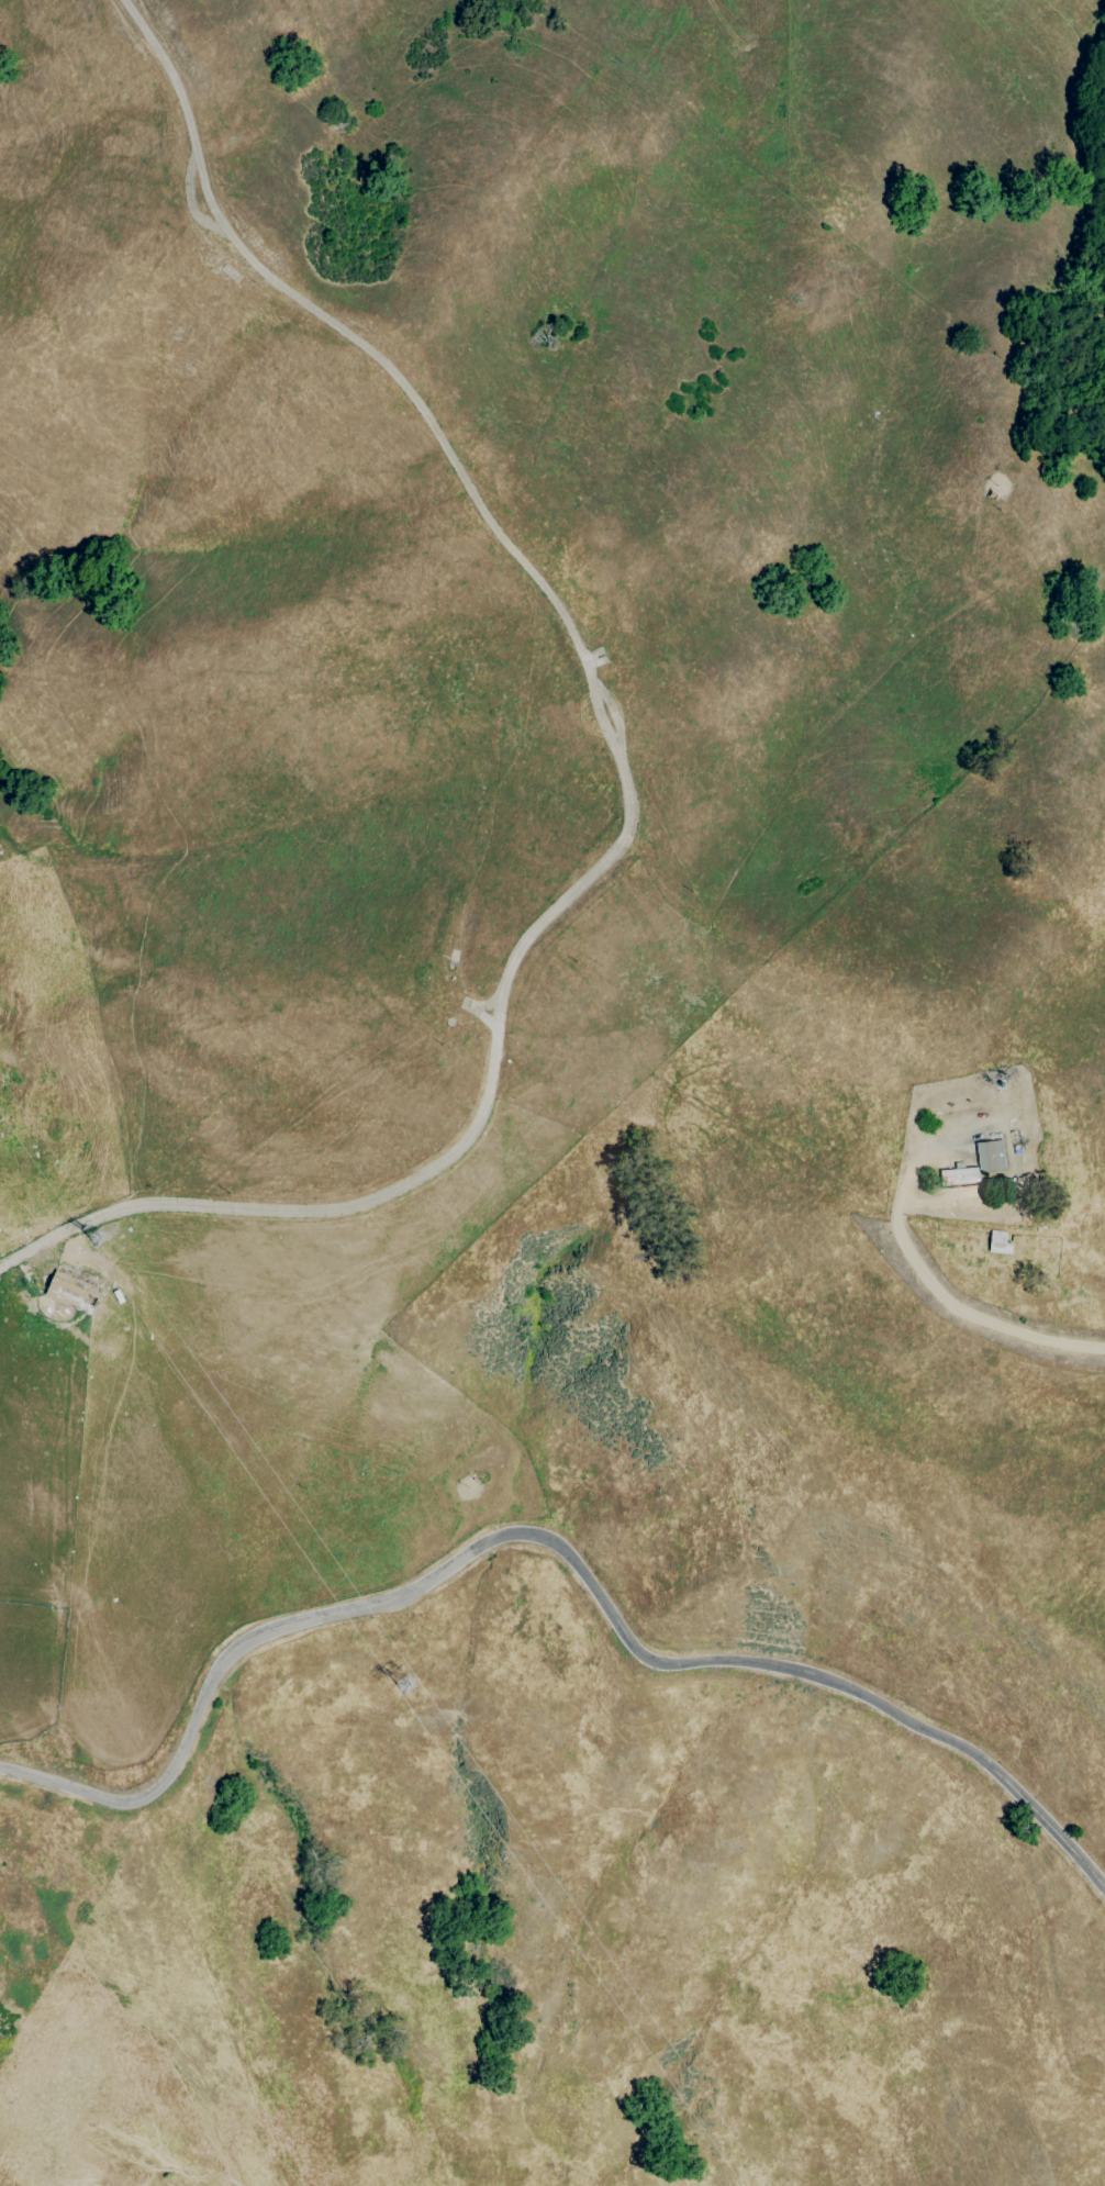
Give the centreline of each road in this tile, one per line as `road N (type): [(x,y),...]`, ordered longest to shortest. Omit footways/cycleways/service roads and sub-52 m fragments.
road 1 (tertiary): [(0,1769),(139,1802),(160,1787),(204,1687),(245,1641),(389,1598),(509,1535),(557,1544),(649,1663),(749,1663),(807,1674),(972,1751),(1104,1892)]
road 2 (residential): [(1104,1350),(970,1319),(945,1302),(902,1246),(896,1208)]

